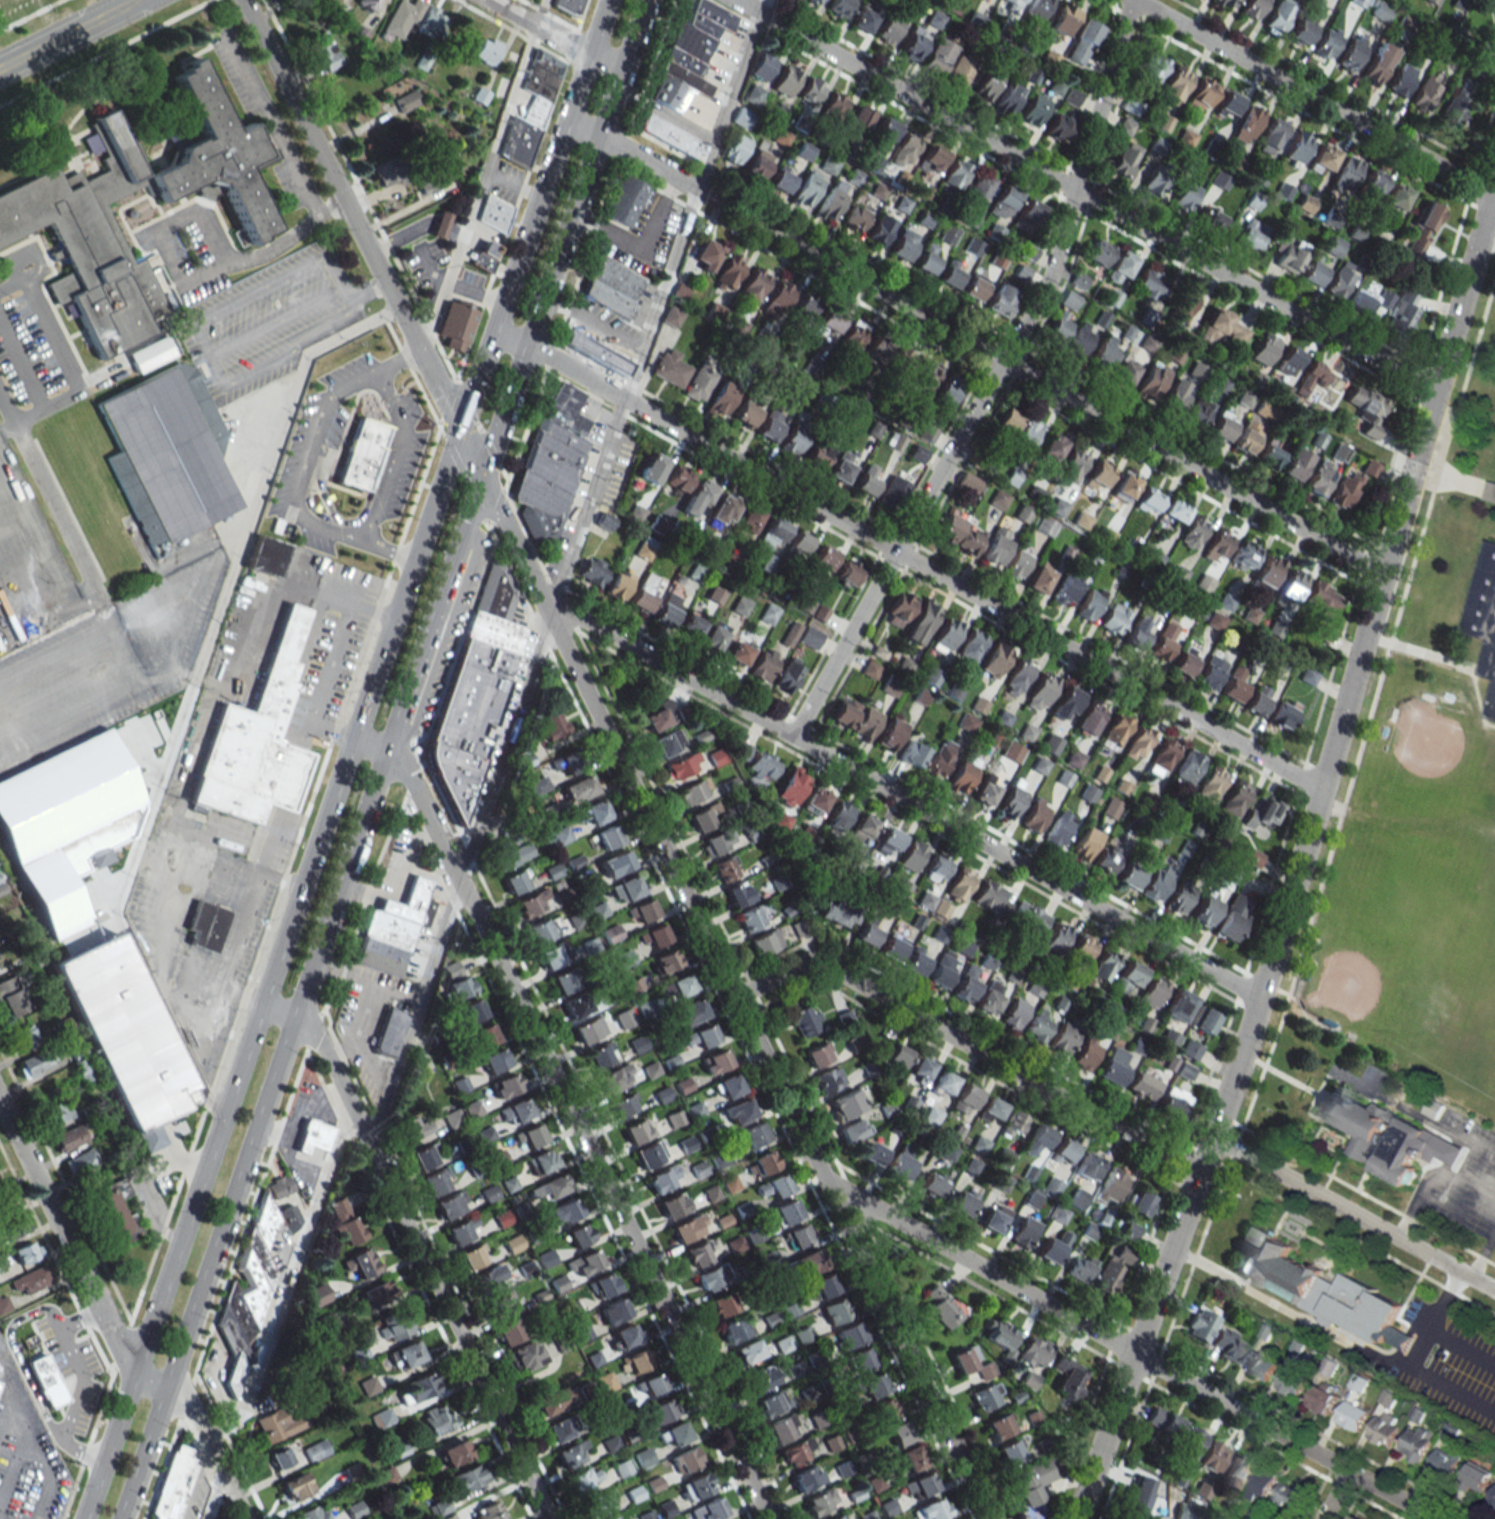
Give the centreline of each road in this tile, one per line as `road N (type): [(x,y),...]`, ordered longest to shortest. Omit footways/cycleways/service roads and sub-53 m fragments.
road 1 (secondary): [(118,1518),(647,0)]
road 2 (tertiary): [(1073,1518),(1268,968),(1494,176)]
road 3 (residential): [(989,1518),(470,453)]
road 4 (secondary): [(461,434),(83,1518)]
road 5 (residential): [(1381,575),(600,135),(565,125)]
road 6 (residential): [(1319,791),(509,340)]
road 7 (residential): [(771,1518),(409,771),(354,739)]
road 8 (residential): [(792,737),(1050,276),(1131,0)]
road 9 (residential): [(1257,998),(551,611)]
road 10 (residential): [(1433,393),(739,0)]
road 11 (residential): [(1434,1518),(824,1179)]
road 12 (residential): [(550,1518),(318,1040),(293,1018),(261,1006)]
road 13 (residential): [(1197,1175),(840,977),(797,971),(735,998)]
road 14 (residential): [(470,453),(241,0)]
road 15 (secondary): [(607,0),(461,434)]
road 16 (residential): [(1490,195),(1136,0)]
road 17 (residential): [(1494,1293),(1210,1137)]
road 18 (residential): [(101,1308),(0,1101)]
road 19 (residential): [(245,1518),(192,1408),(164,1391)]
road 20 (secondary): [(136,0),(0,68)]
road 21 (residential): [(624,67),(588,56),(491,0)]

